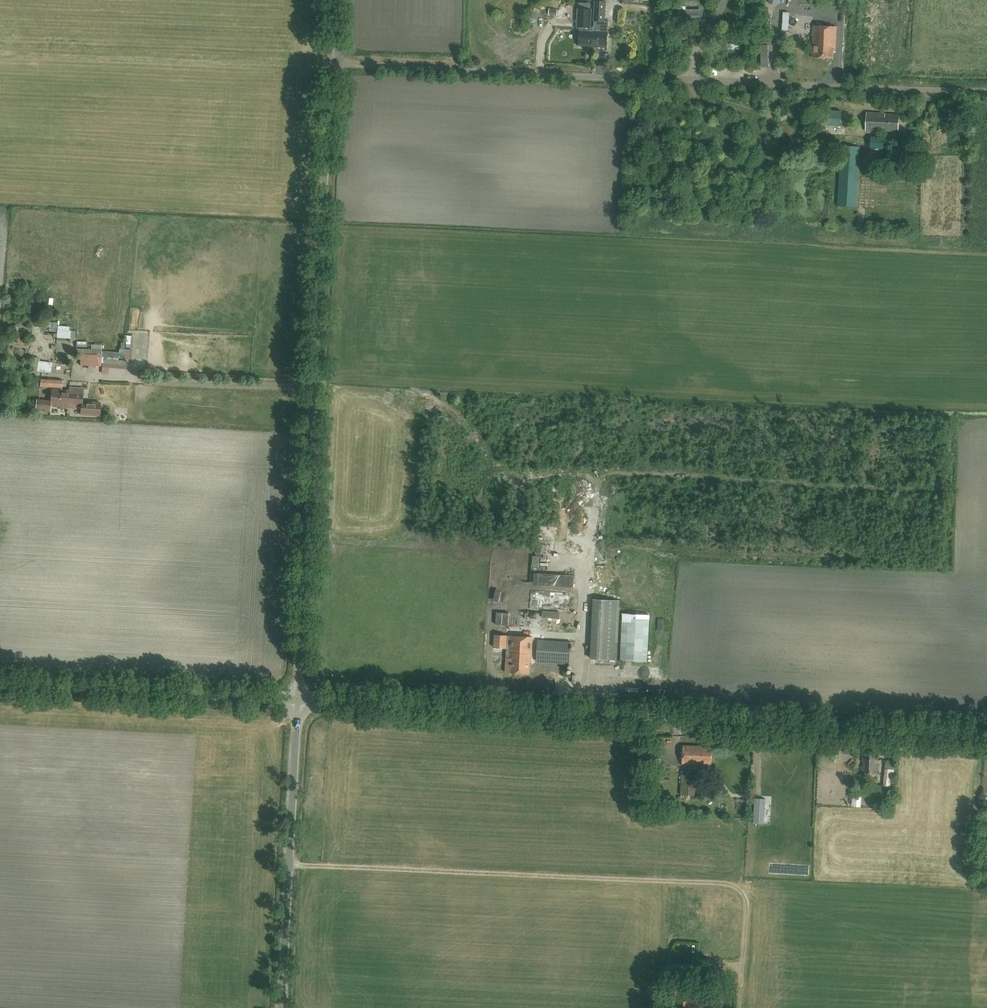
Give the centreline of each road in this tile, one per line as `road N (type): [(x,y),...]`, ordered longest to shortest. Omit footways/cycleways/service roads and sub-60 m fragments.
road 1 (unclassified): [(297,699),(333,0)]
road 2 (unclassified): [(986,733),(297,699)]
road 3 (track): [(986,410),(313,387)]
road 4 (track): [(330,62),(986,93)]
road 5 (track): [(441,391),(508,472),(537,479),(620,474),(918,489)]
road 6 (unclassified): [(281,1007),(297,699)]
road 7 (unclassified): [(297,699),(0,683)]

